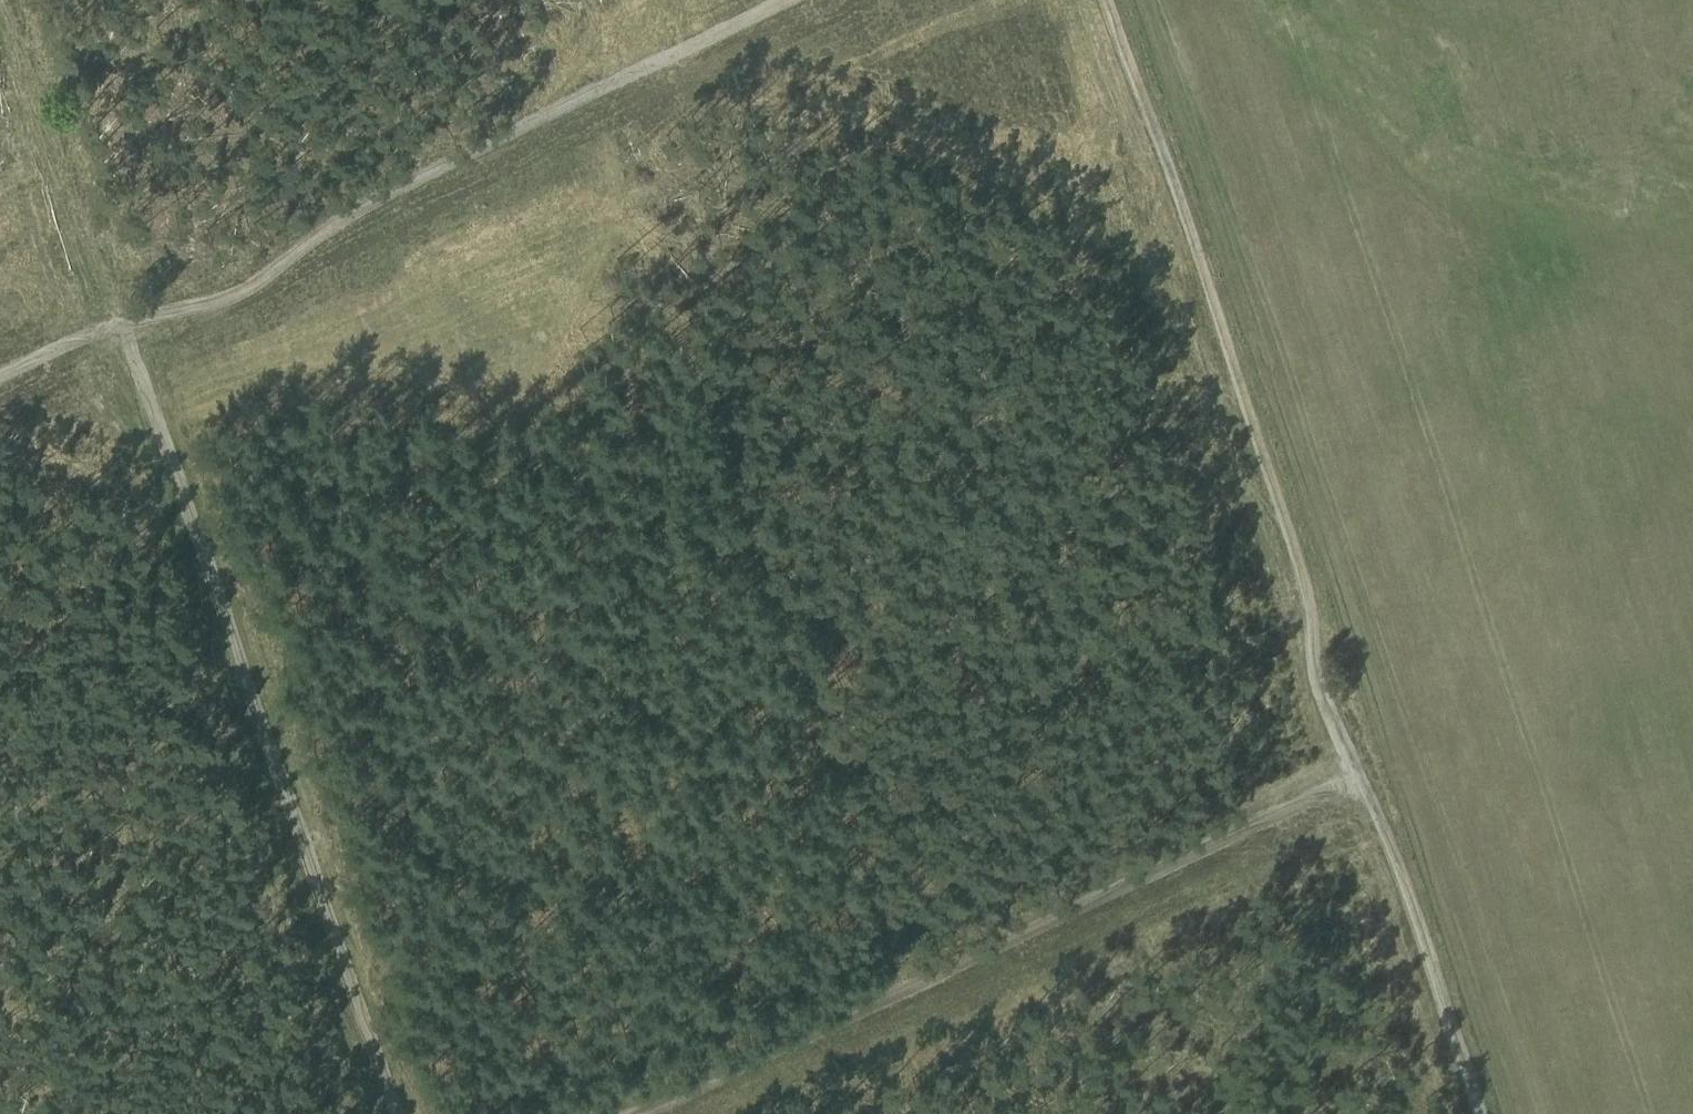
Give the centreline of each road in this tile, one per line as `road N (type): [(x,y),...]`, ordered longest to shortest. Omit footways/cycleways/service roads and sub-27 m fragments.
road 1 (track): [(1112,0),(1476,1113)]
road 2 (track): [(807,0),(0,384)]

